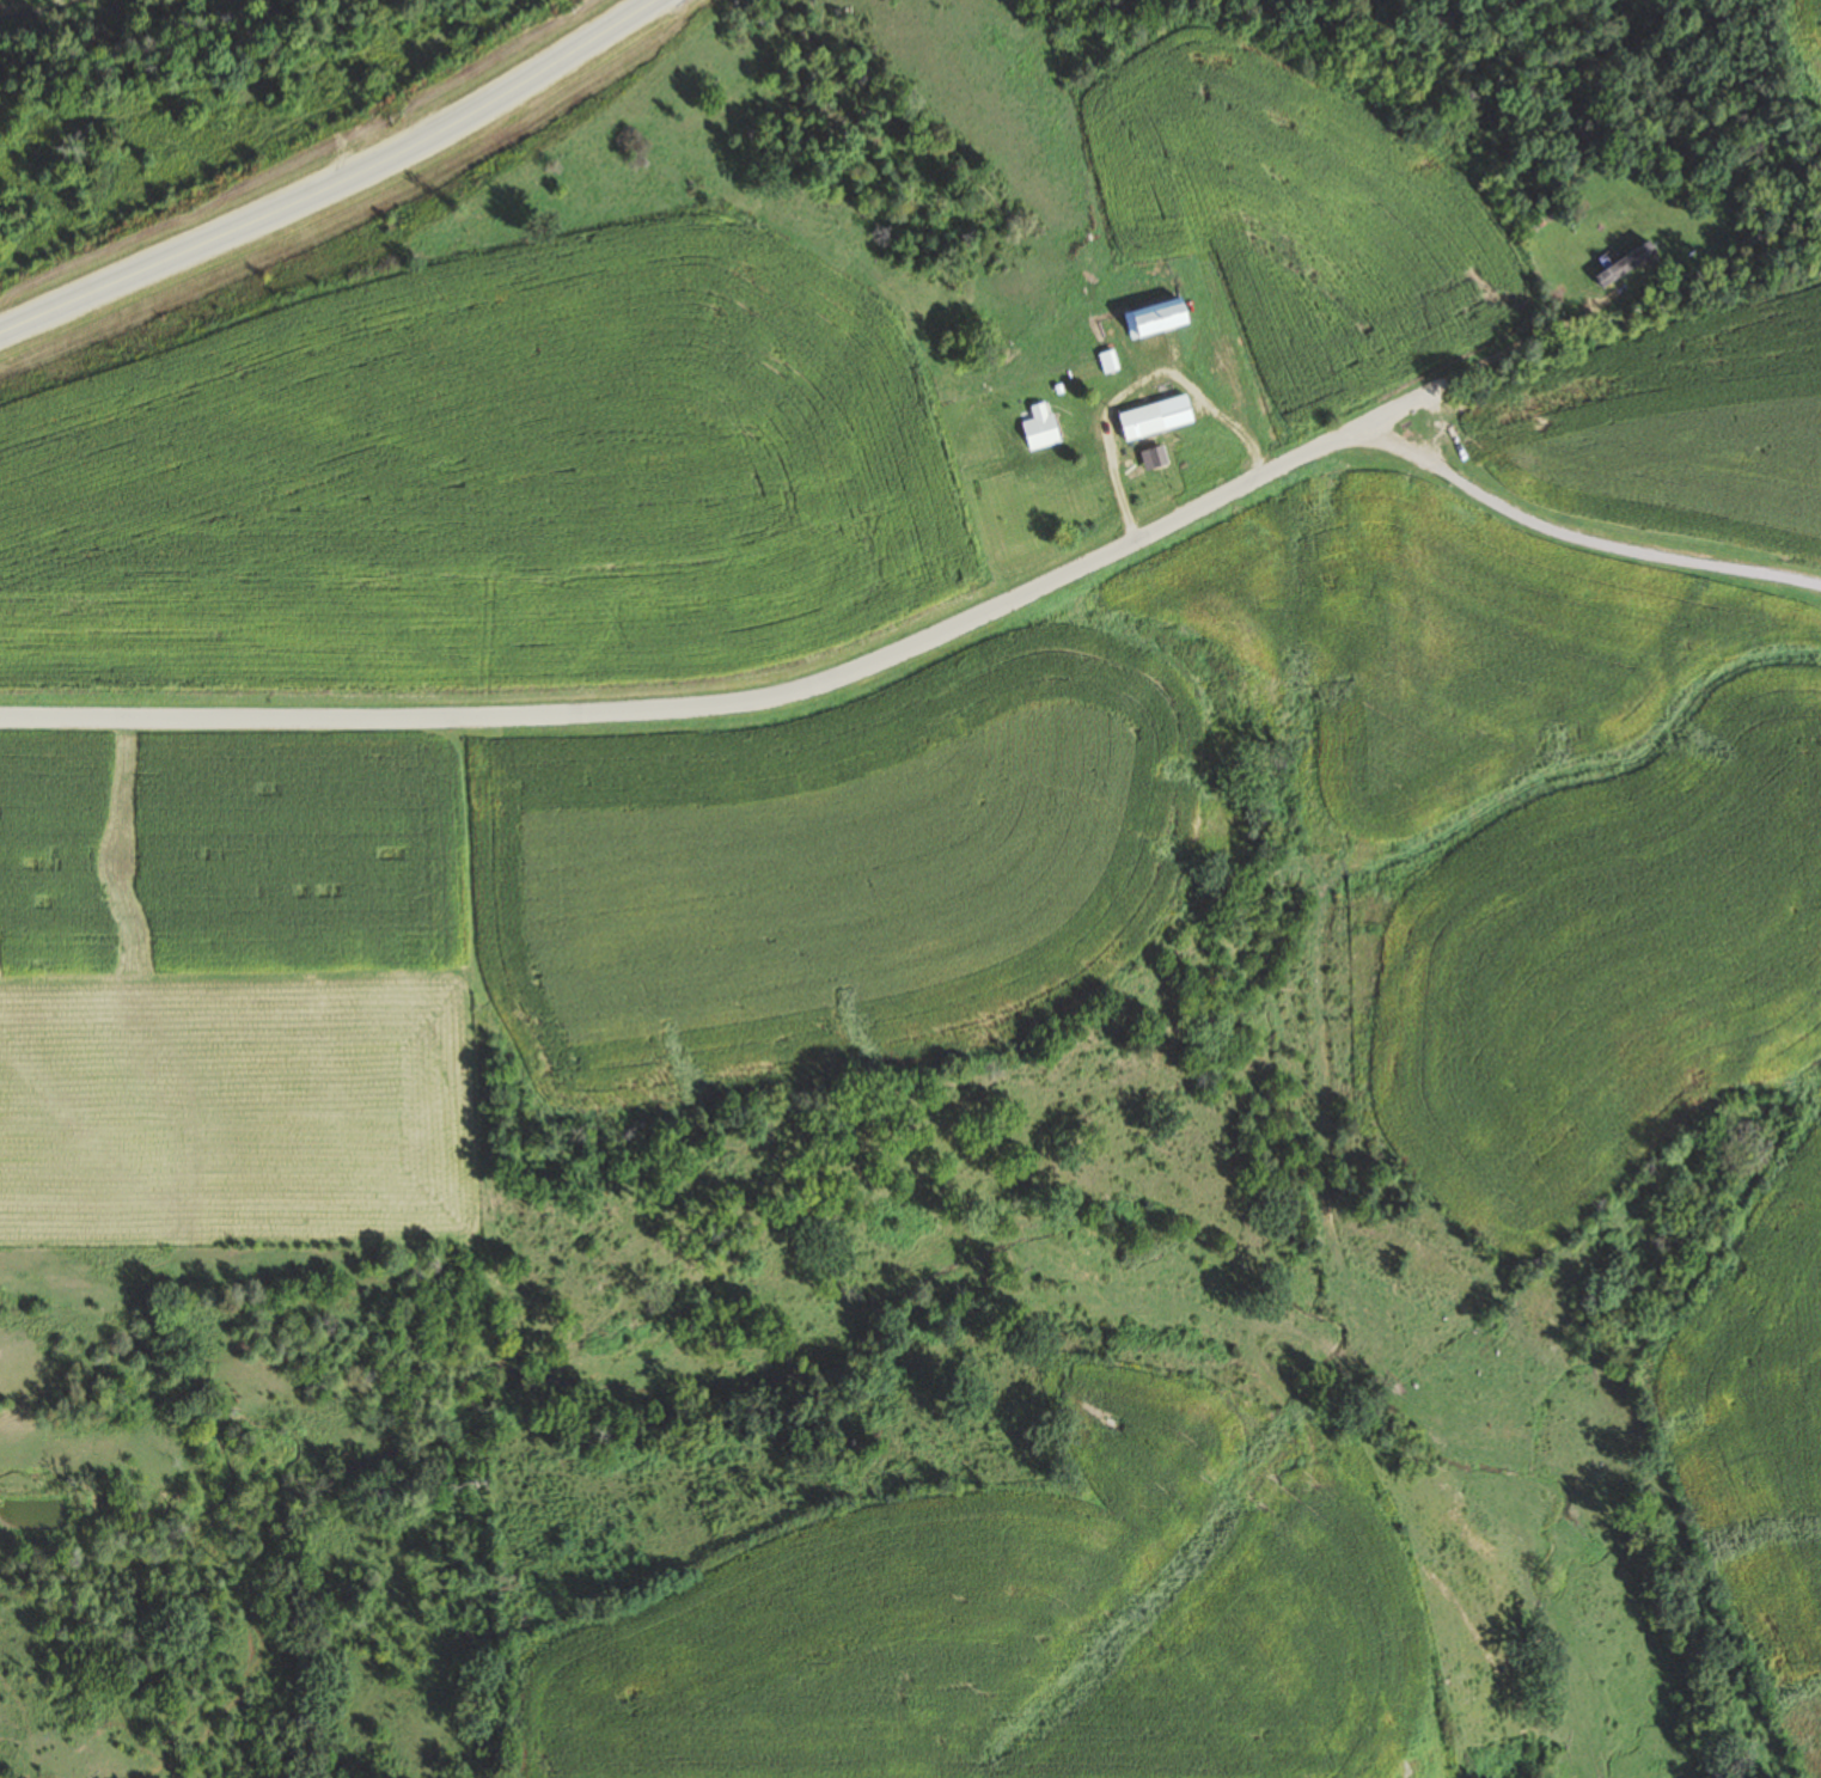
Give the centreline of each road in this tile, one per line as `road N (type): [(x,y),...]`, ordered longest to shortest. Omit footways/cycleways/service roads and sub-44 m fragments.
road 1 (residential): [(1820,608),(1801,587),(1492,507),(1368,426),(848,672),(659,713),(0,715)]
road 2 (primary): [(0,334),(464,120),(655,0)]

